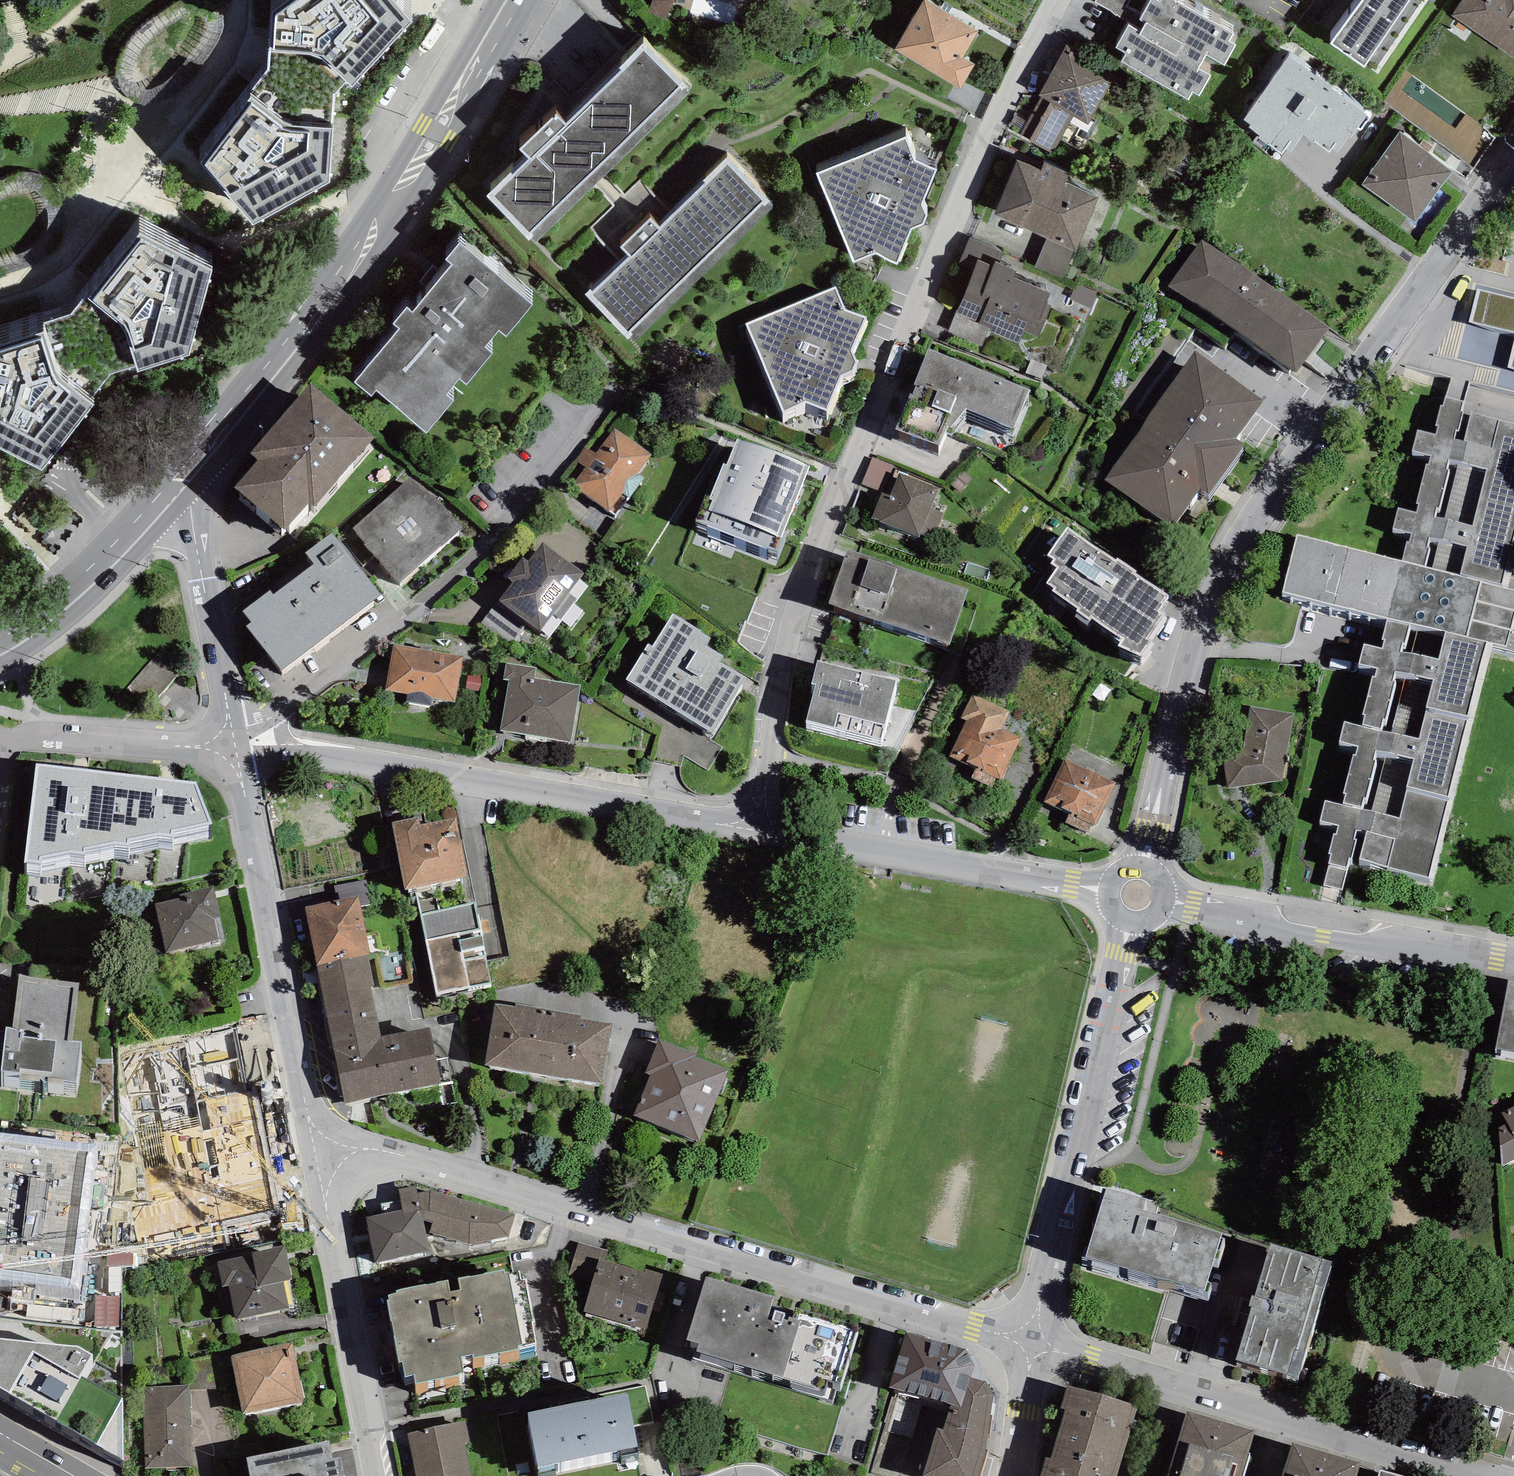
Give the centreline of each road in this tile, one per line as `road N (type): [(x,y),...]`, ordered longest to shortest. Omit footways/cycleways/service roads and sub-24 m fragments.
road 1 (residential): [(1061,0),(933,260),(844,493),(776,704),(759,829)]
road 2 (residential): [(1144,868),(1200,631),(1370,359),(1513,160)]
road 3 (residential): [(316,1158),(390,1151),(1031,1343)]
road 4 (secondary): [(176,489),(358,262),(506,0)]
road 5 (residential): [(759,829),(235,743)]
road 6 (residential): [(235,743),(478,556),(600,392)]
road 7 (residential): [(1031,1343),(1456,1475)]
road 8 (residential): [(1031,1343),(1129,924)]
road 9 (residential): [(235,743),(316,1158)]
road 10 (residential): [(1513,959),(1164,899)]
road 11 (residential): [(1107,890),(759,829)]
road 12 (residential): [(316,1158),(376,1475)]
road 13 (residential): [(176,489),(190,508),(235,743)]
road 14 (secondary): [(0,648),(45,617),(176,489)]
road 15 (residential): [(235,743),(35,735),(0,746)]
road 16 (residential): [(999,1475),(1031,1343)]

